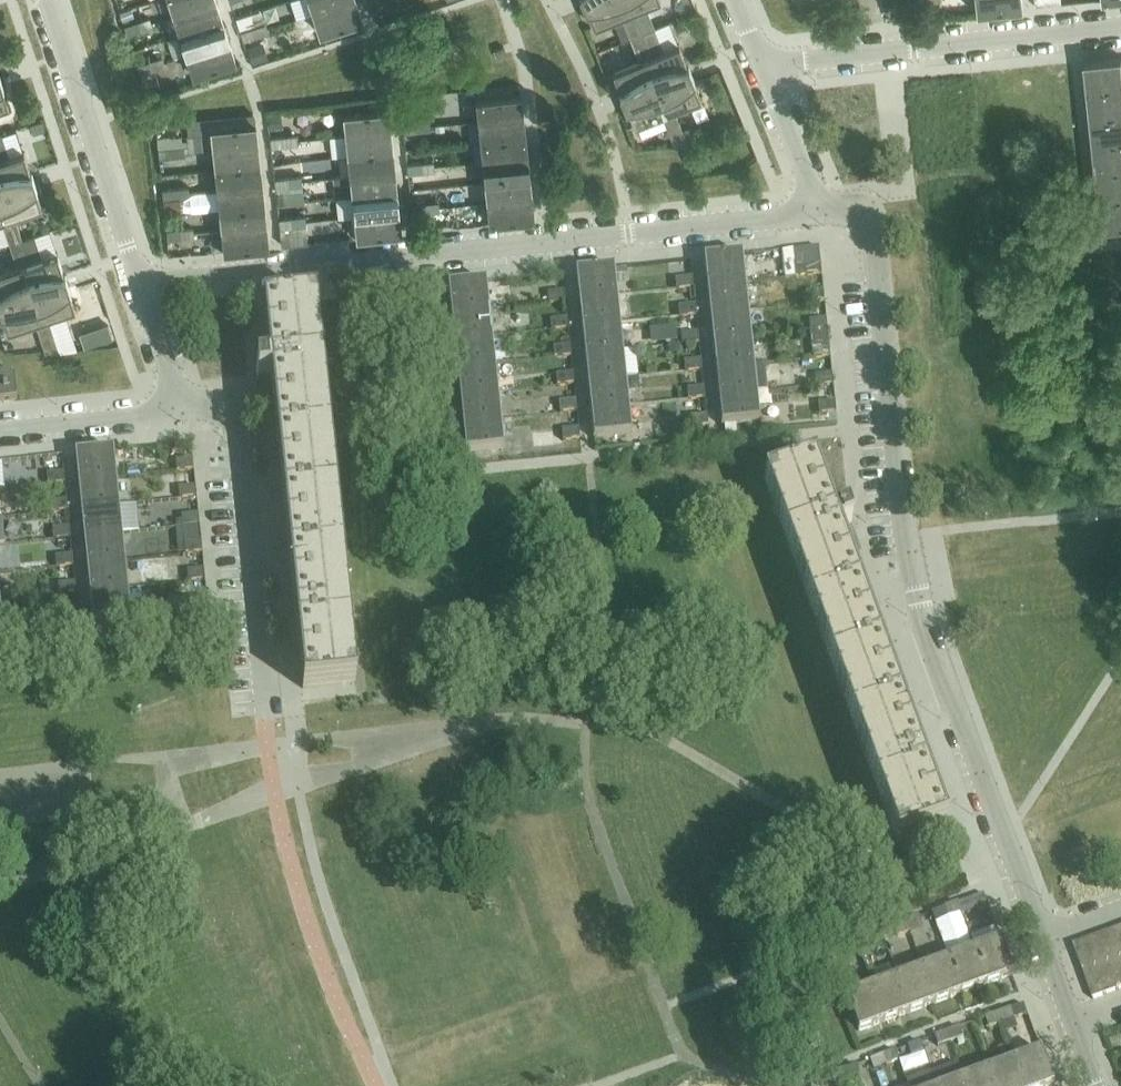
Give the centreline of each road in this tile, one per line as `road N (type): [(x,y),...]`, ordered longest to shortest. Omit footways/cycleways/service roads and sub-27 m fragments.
road 1 (residential): [(1097,1085),(935,646),(909,535),(870,232),(856,213),(817,213)]
road 2 (residential): [(139,287),(817,213)]
road 3 (residential): [(756,58),(1120,25)]
road 4 (residential): [(269,704),(236,427),(222,410),(173,409)]
road 5 (residential): [(139,287),(45,0)]
road 6 (residential): [(0,428),(173,409)]
road 7 (residential): [(817,213),(756,58)]
road 8 (residential): [(173,409),(139,287)]

